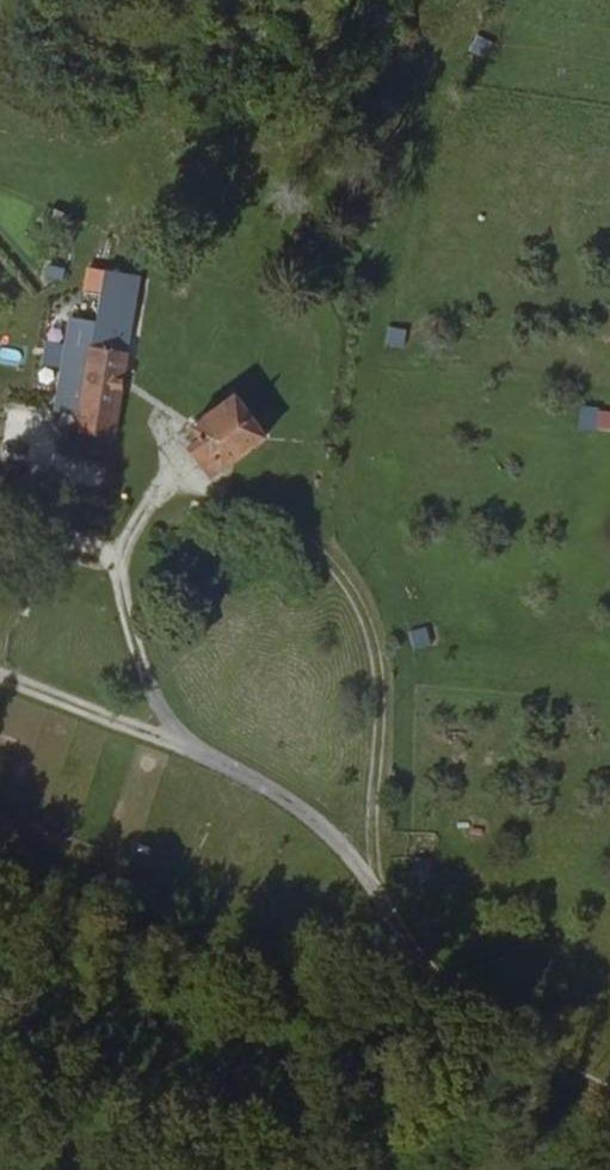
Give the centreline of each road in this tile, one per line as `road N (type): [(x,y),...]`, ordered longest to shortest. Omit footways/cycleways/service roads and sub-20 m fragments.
road 1 (track): [(380,886),(276,794),(184,743),(150,686),(117,587),(123,548),(148,503),(201,485),(300,532),(374,616),(389,731)]
road 2 (track): [(389,731),(380,886),(450,983),(609,1087)]
road 3 (track): [(184,743),(0,679)]

